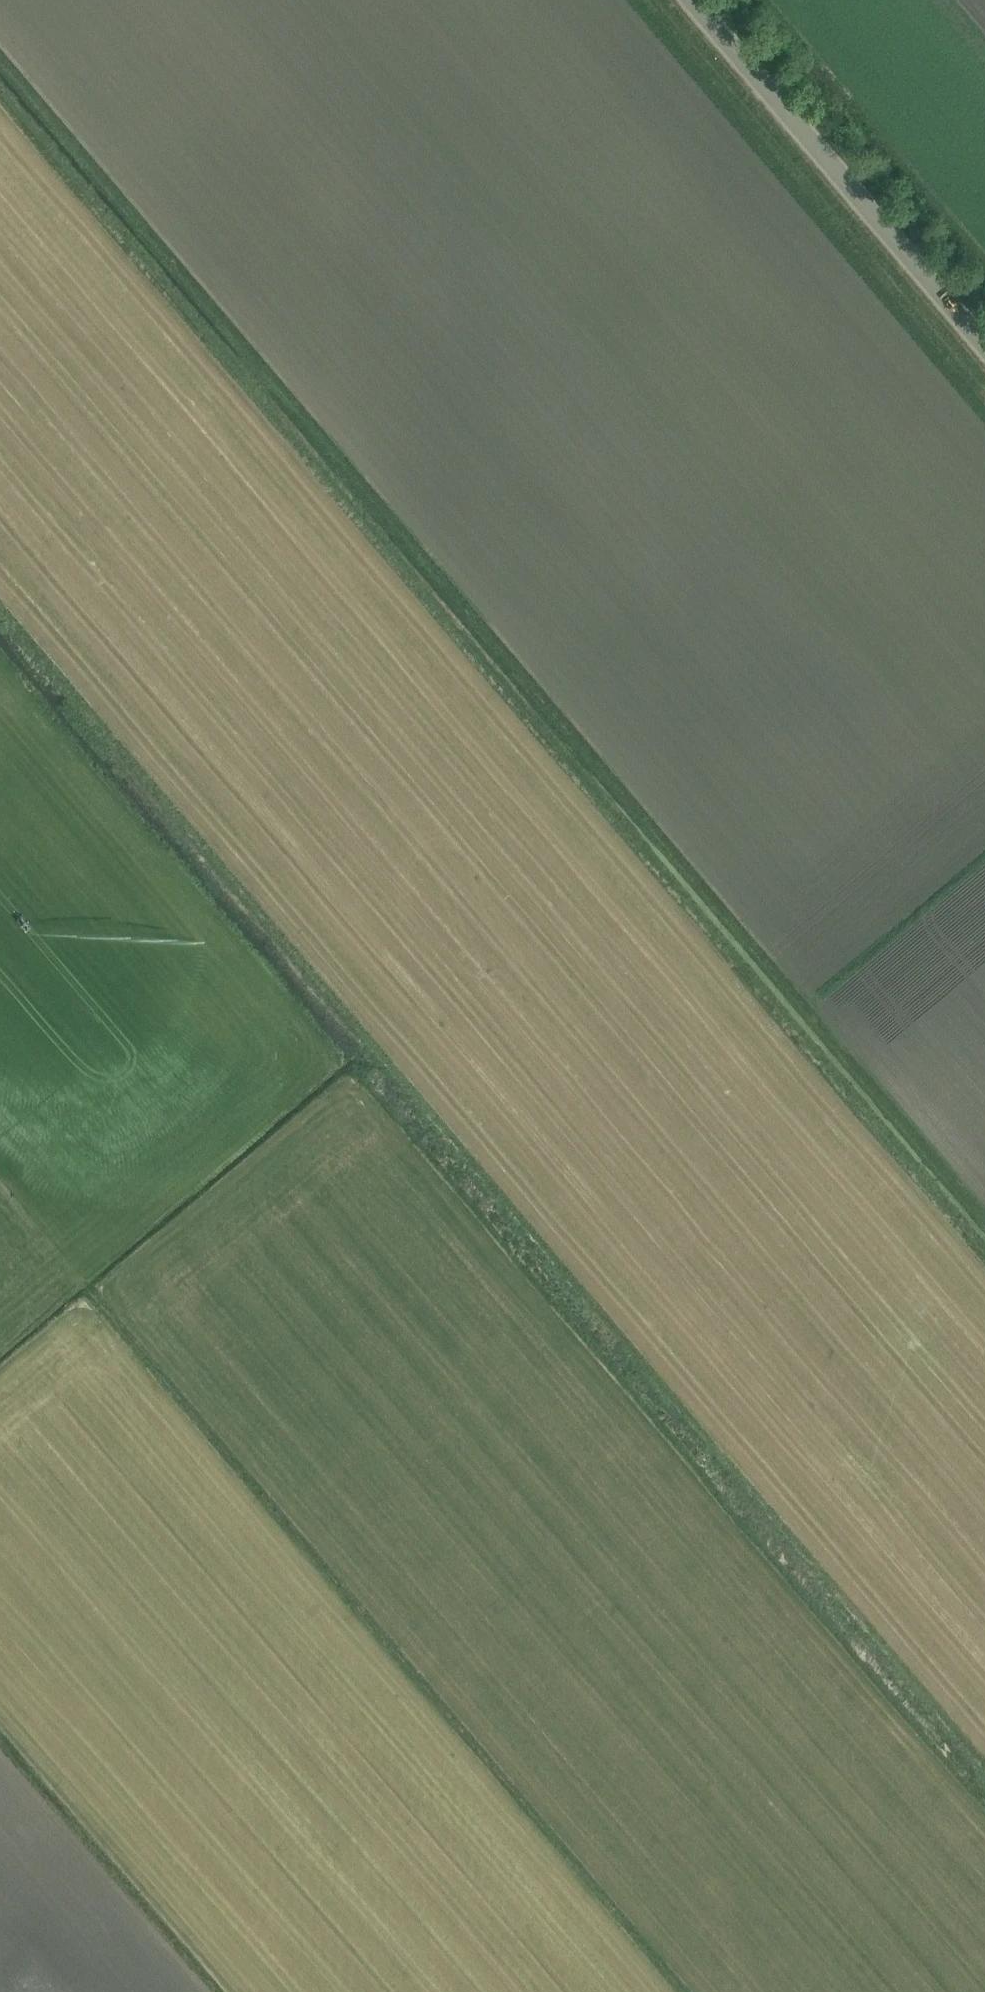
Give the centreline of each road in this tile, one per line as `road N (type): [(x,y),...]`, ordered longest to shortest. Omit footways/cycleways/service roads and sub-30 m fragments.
road 1 (tertiary): [(984,345),(693,0)]

